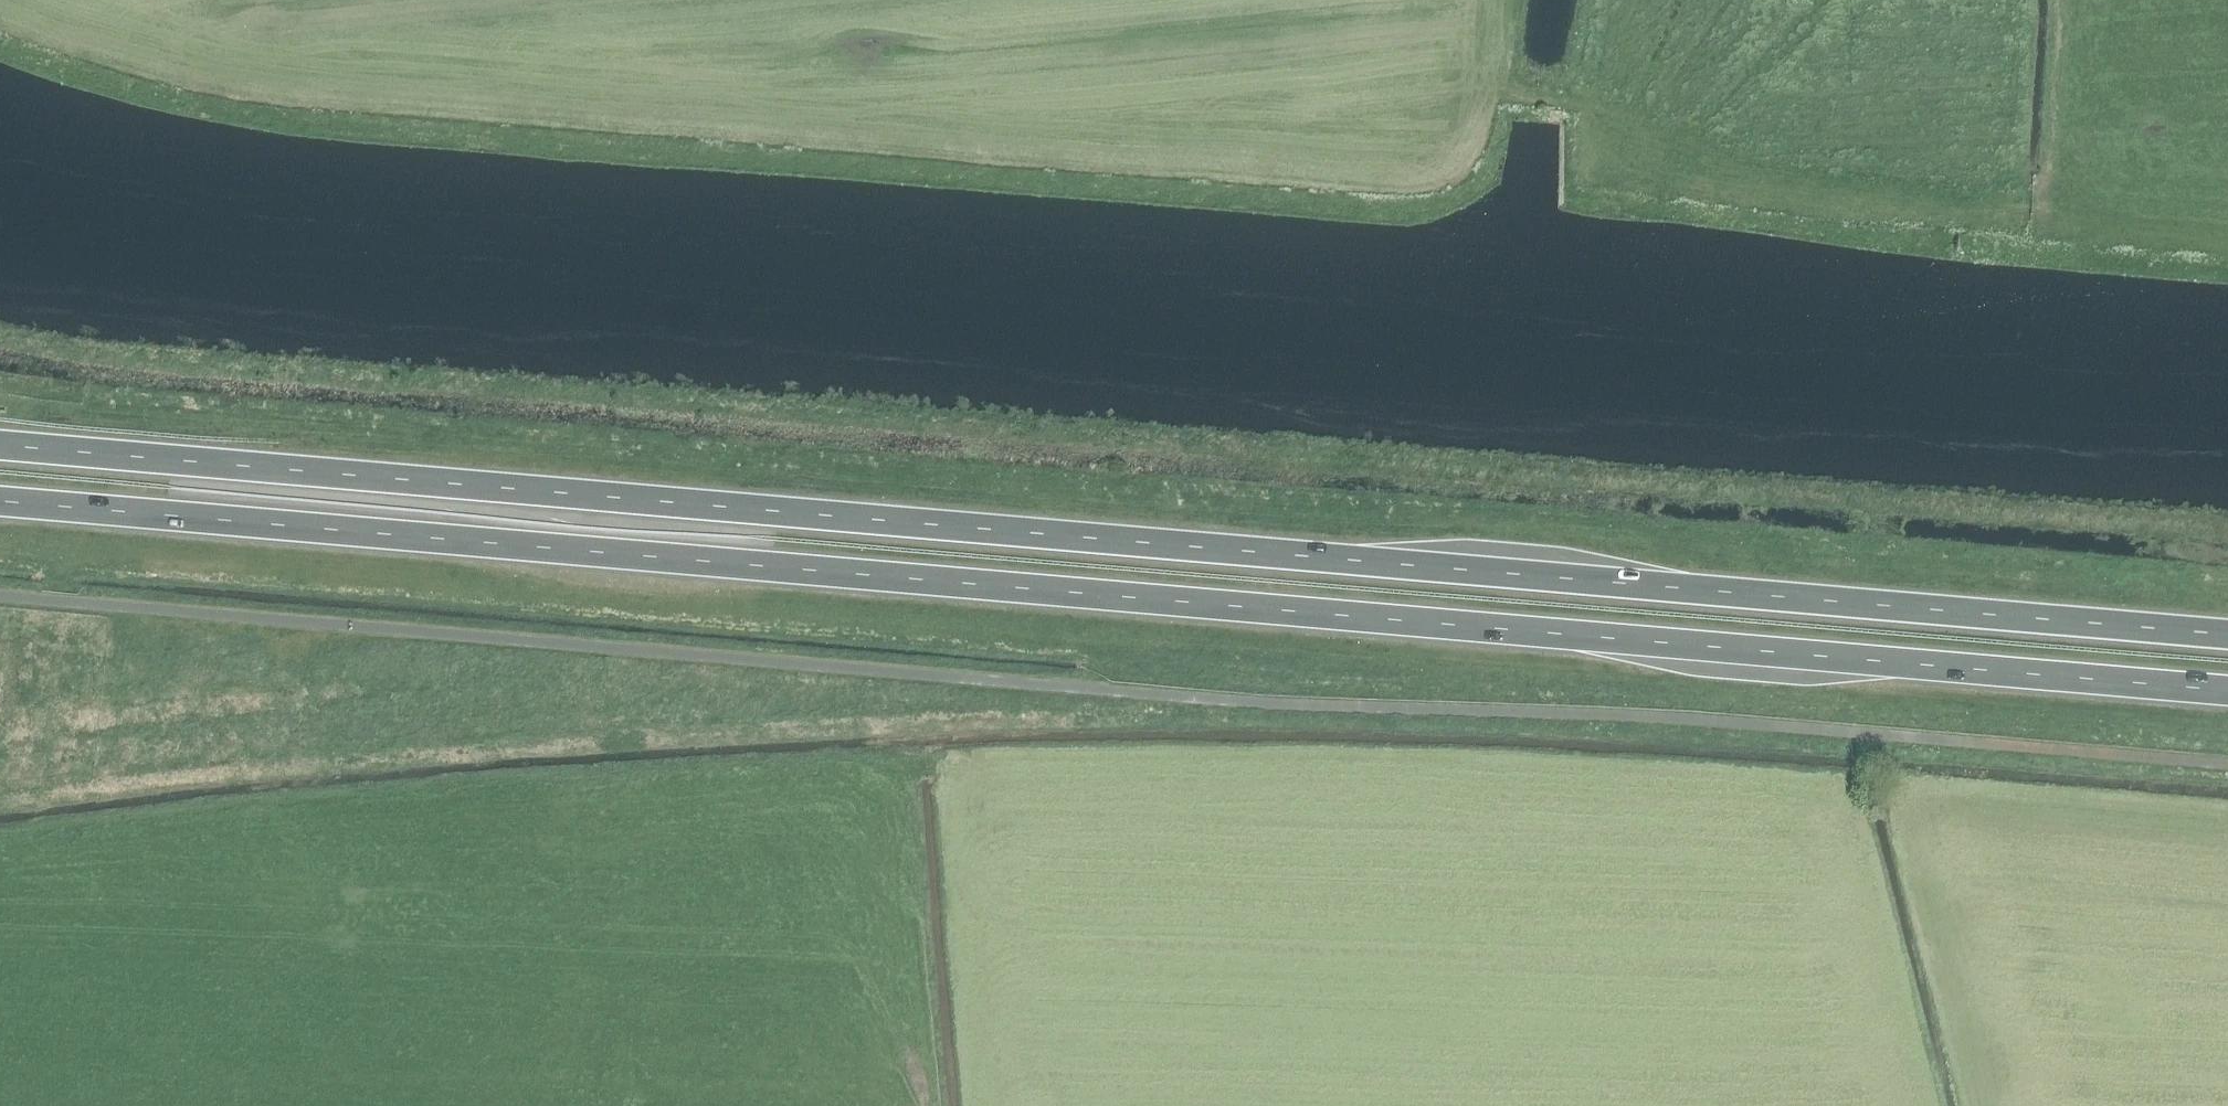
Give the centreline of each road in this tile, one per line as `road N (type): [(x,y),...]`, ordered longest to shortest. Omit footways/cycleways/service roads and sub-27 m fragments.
road 1 (trunk): [(2227,635),(0,444)]
road 2 (trunk): [(0,501),(2227,690)]

